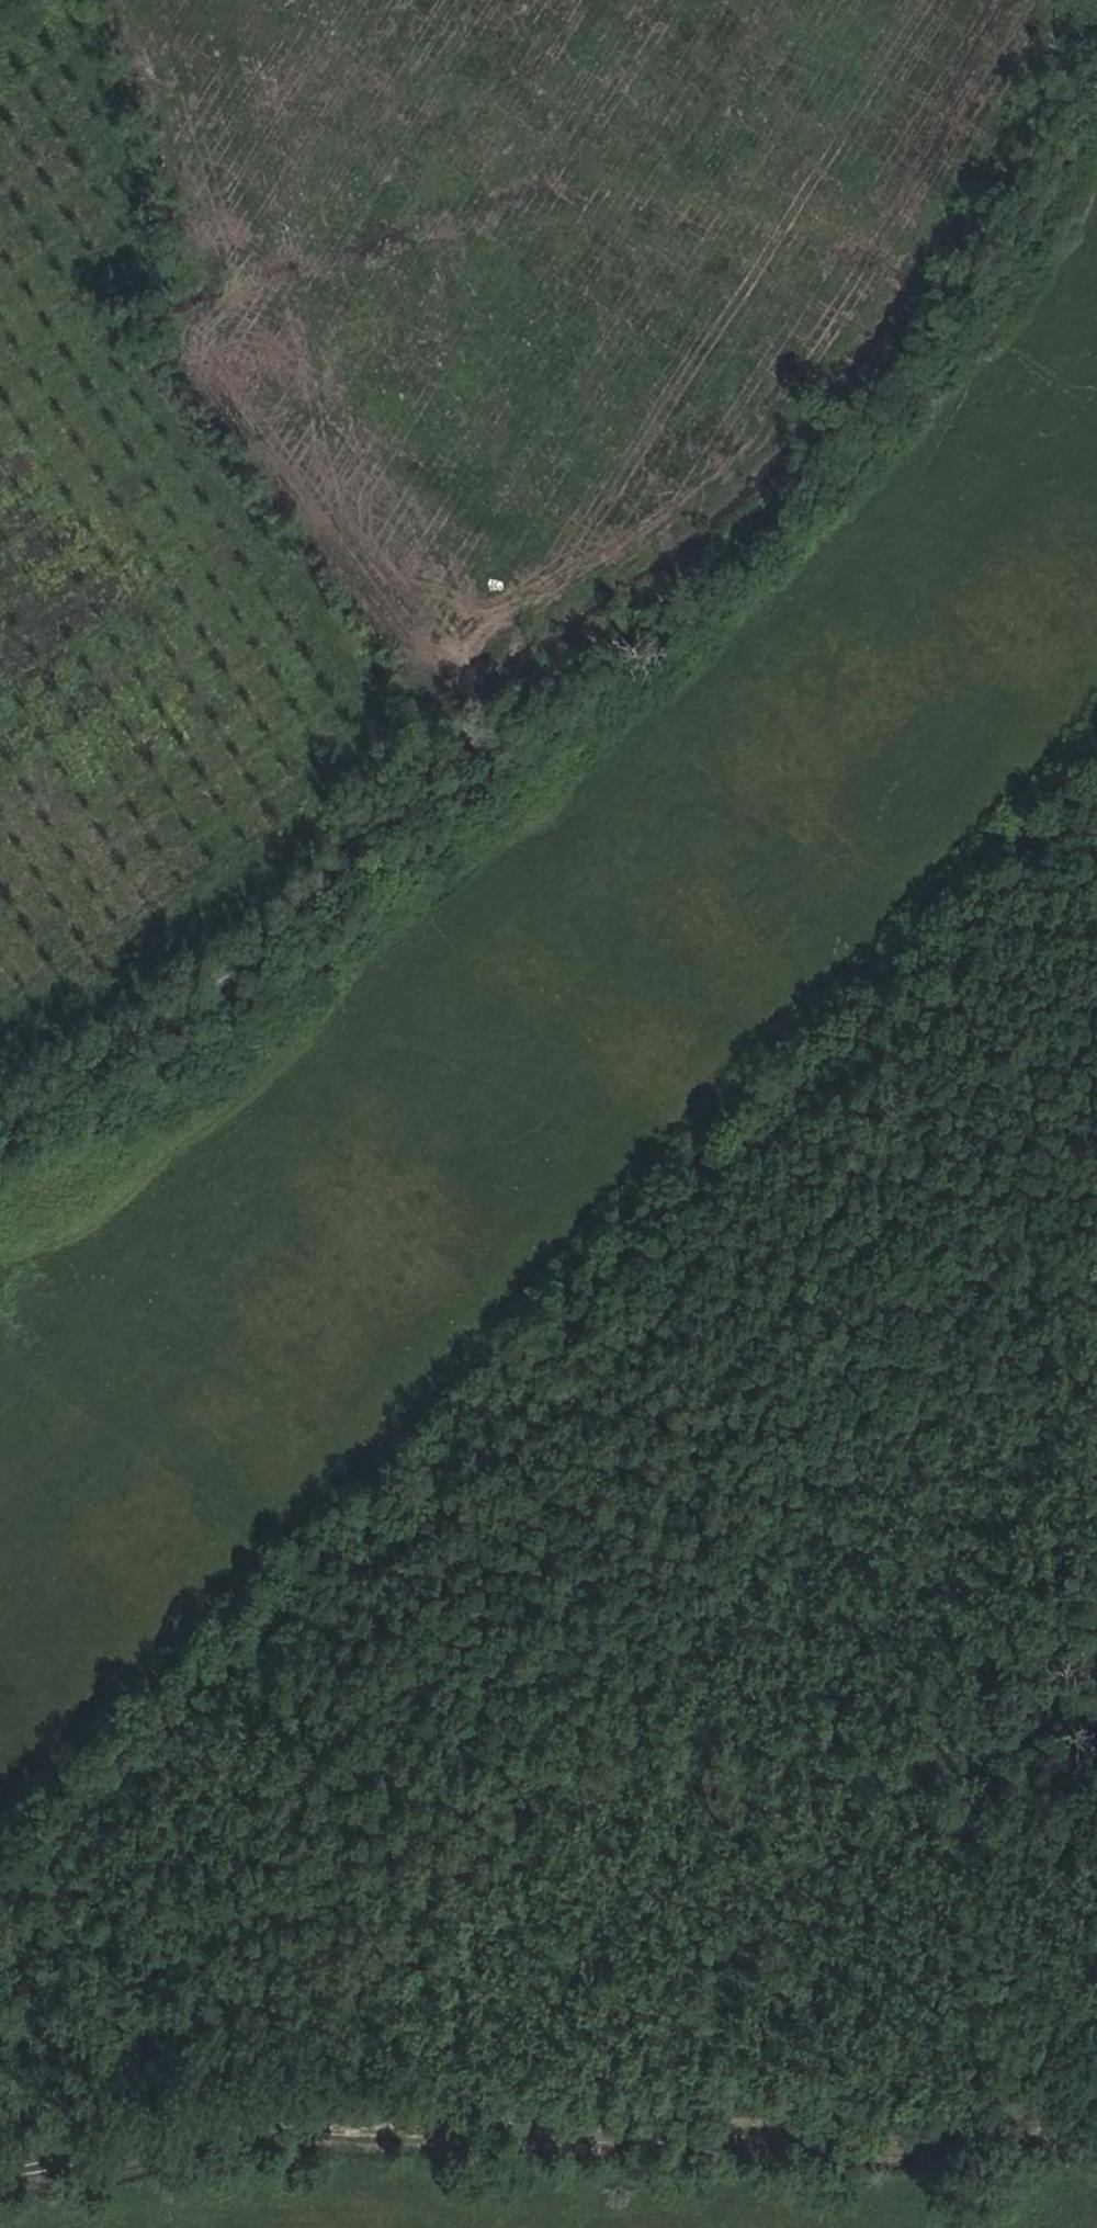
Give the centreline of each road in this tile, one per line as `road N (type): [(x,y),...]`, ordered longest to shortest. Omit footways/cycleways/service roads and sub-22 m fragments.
road 1 (track): [(0,1115),(193,991),(304,900),(476,717),(791,484),(1096,34)]
road 2 (track): [(1096,2096),(961,2128),(562,2125),(158,2144),(0,2173)]

